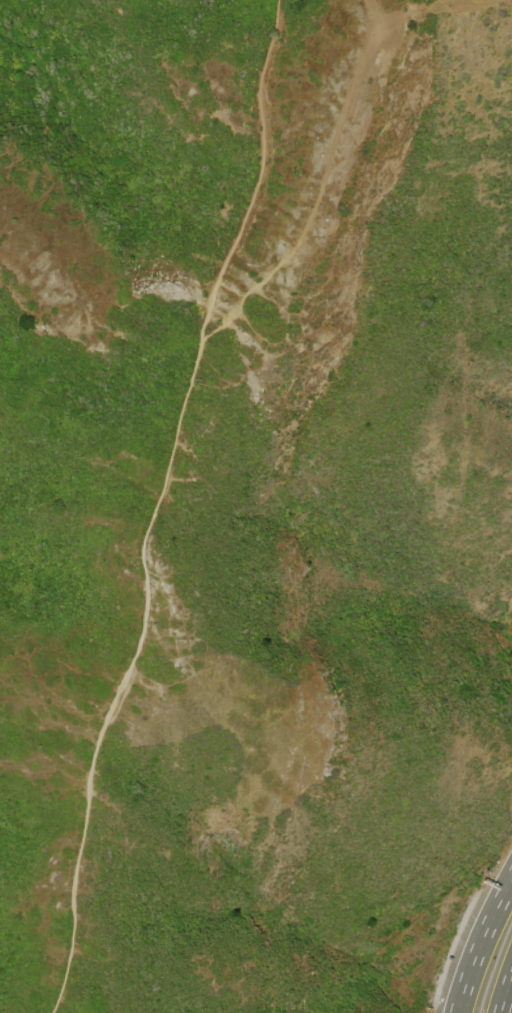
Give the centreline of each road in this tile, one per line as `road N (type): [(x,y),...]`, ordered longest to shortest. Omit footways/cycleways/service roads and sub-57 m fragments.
road 1 (motorway): [(511,876),(455,1012)]

